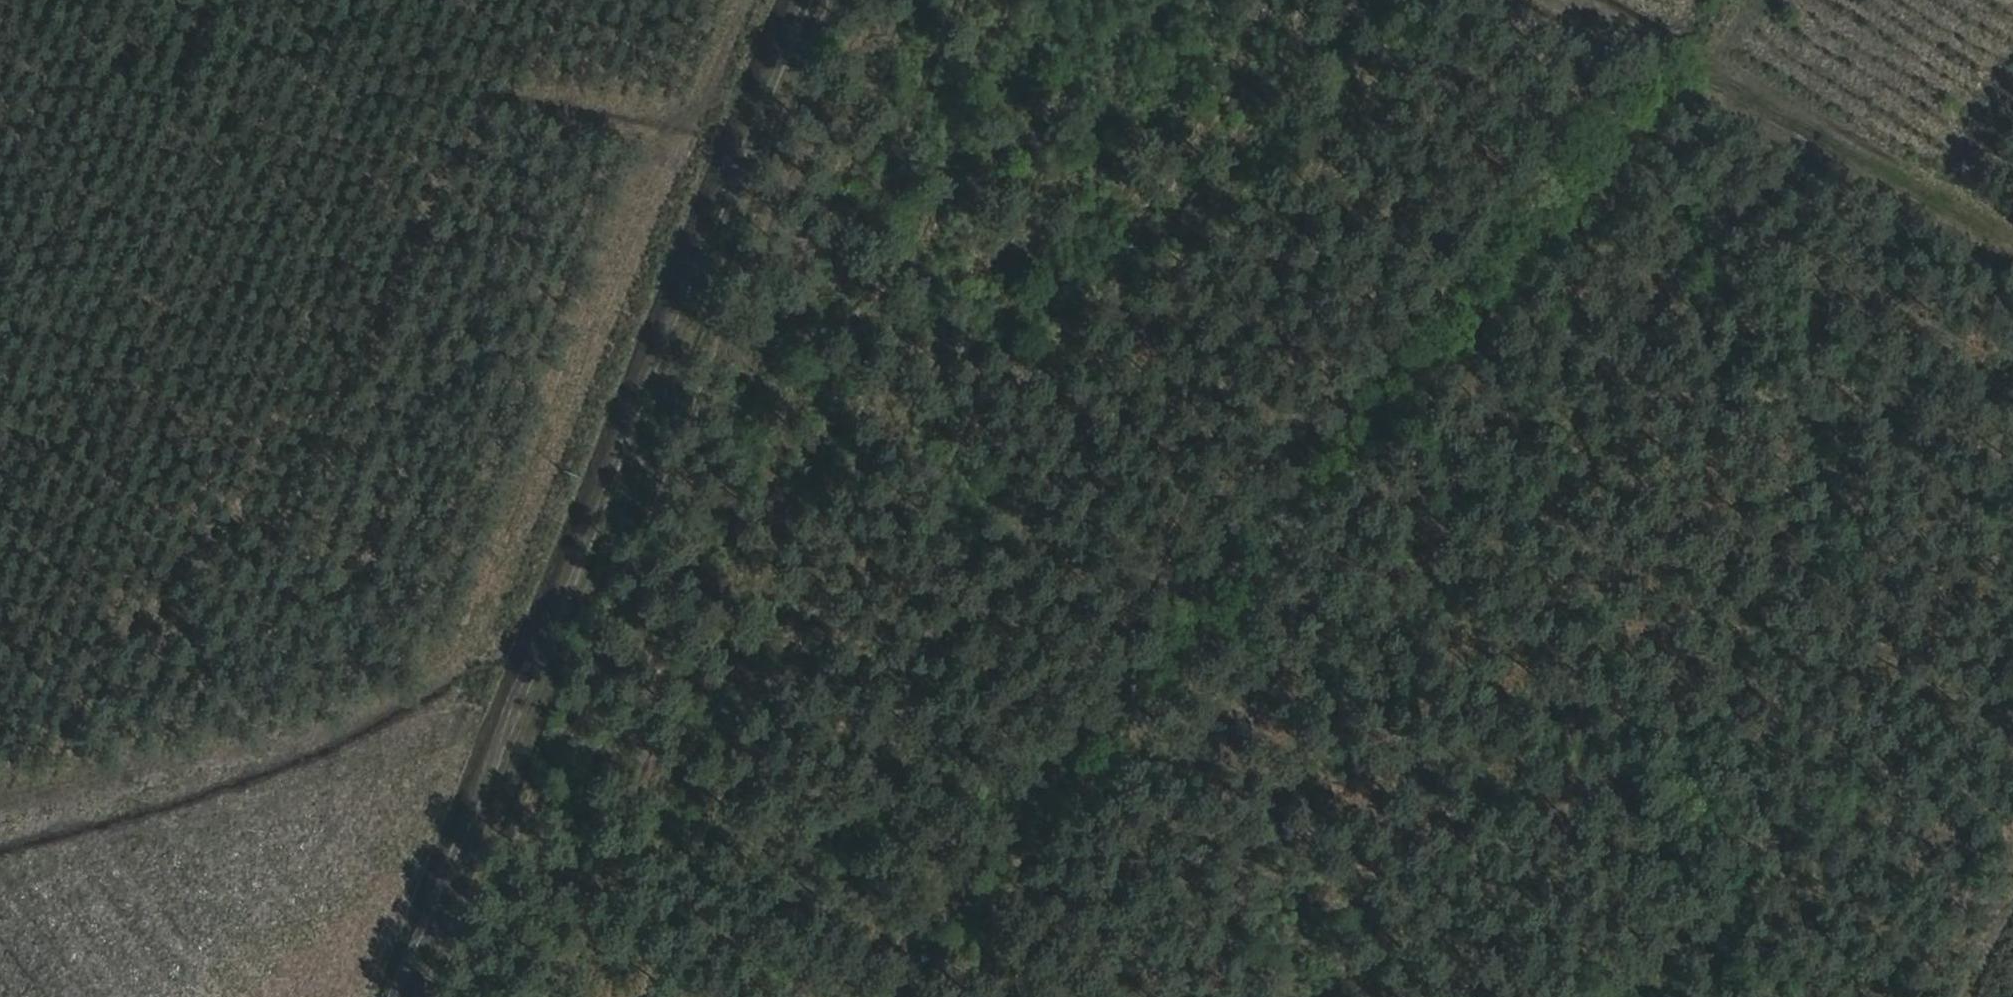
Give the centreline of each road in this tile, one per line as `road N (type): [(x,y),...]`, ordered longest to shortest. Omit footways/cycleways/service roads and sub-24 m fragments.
road 1 (track): [(425,996),(822,0)]
road 2 (track): [(2012,240),(1584,0)]

